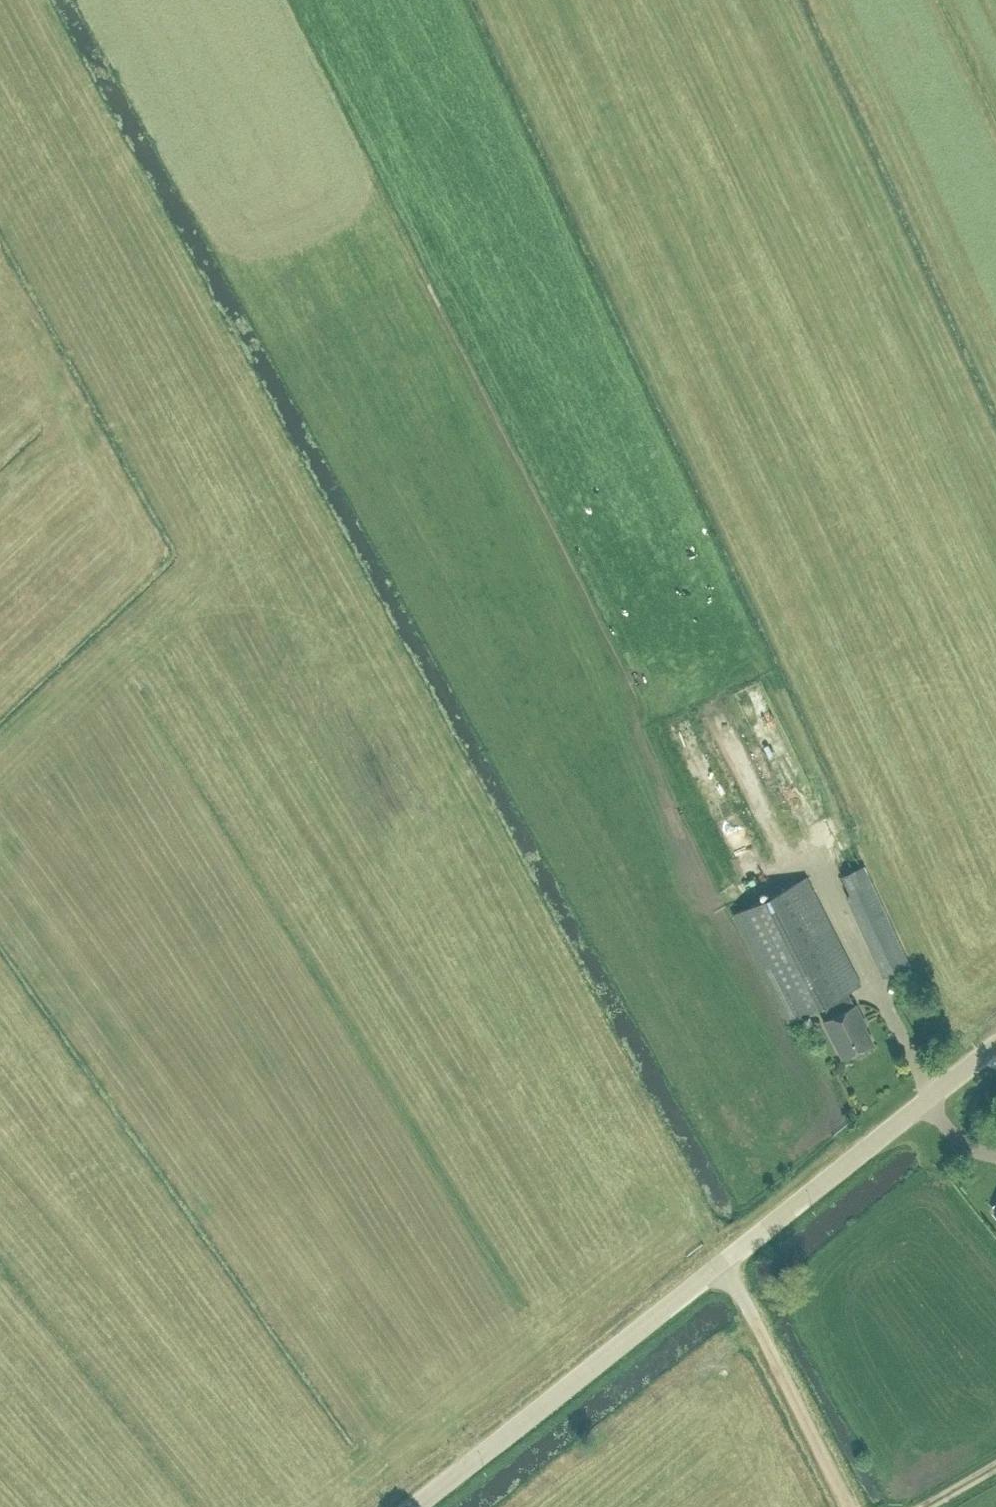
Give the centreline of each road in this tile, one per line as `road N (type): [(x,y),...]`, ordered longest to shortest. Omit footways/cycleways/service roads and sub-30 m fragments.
road 1 (unclassified): [(412,1506),(995,1042)]
road 2 (track): [(855,1506),(721,1260)]

